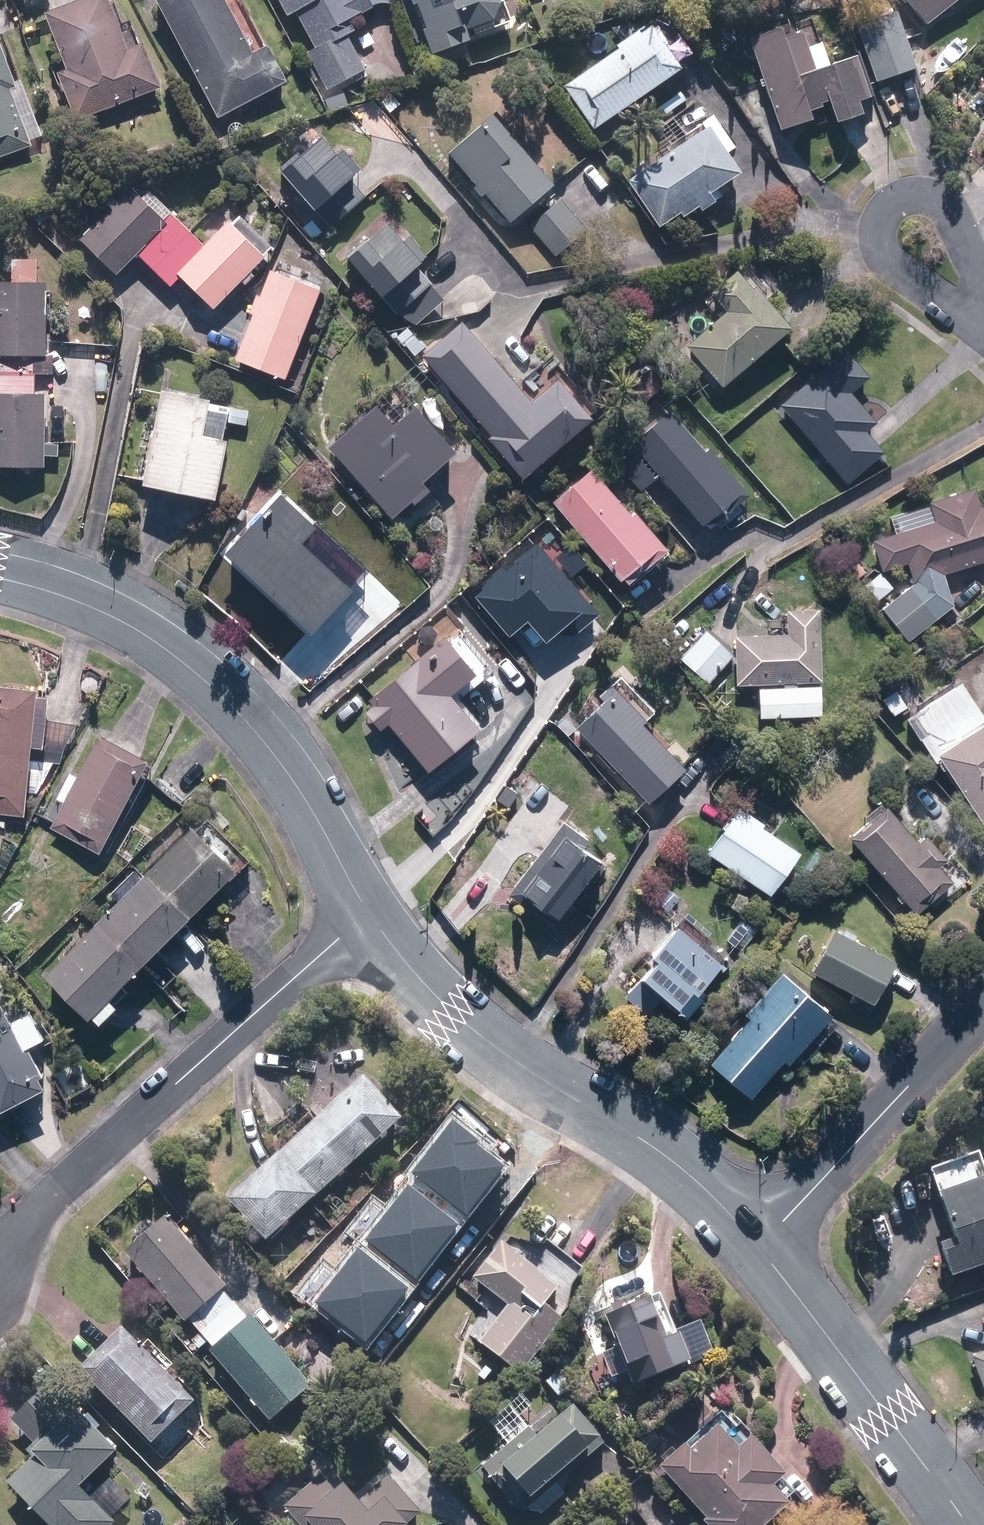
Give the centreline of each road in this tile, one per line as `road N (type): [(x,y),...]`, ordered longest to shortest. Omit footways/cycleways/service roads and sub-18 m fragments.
road 1 (residential): [(0,577),(93,606),(179,654),(250,717),(368,914)]
road 2 (residential): [(368,914),(461,1028),(549,1091),(667,1158),(759,1248)]
road 3 (residential): [(368,914),(0,1252)]
road 4 (residential): [(759,1248),(968,1524)]
road 5 (residential): [(759,1248),(983,1006)]
road 6 (residential): [(983,323),(892,267),(884,253),(888,216),(915,198)]
road 7 (residential): [(915,198),(955,211),(983,288)]

